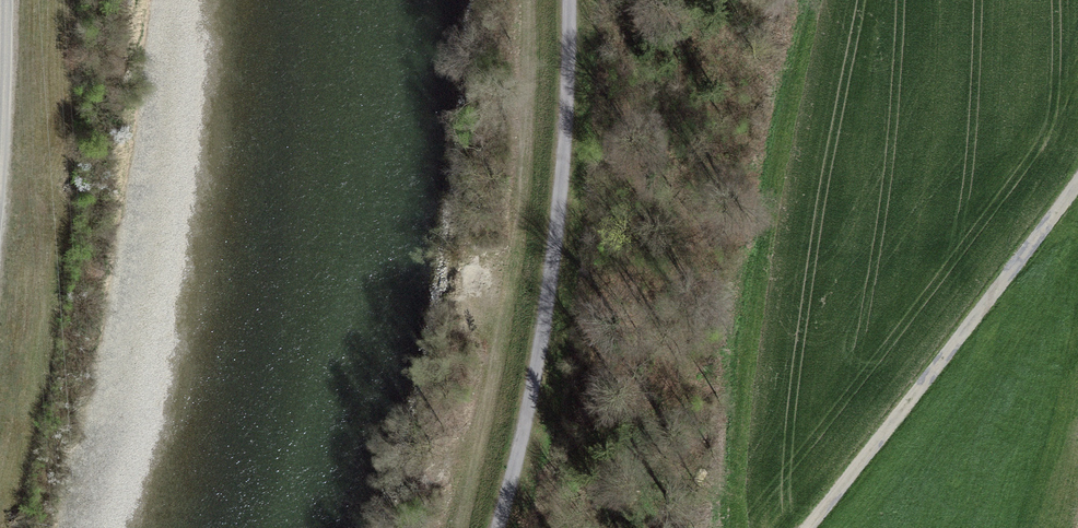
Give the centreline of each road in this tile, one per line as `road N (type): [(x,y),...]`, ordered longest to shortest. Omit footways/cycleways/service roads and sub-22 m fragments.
road 1 (track): [(569,0),(561,200),(529,413),(499,527)]
road 2 (track): [(800,527),(1057,207),(1077,170)]
road 3 (track): [(4,0),(0,191)]

